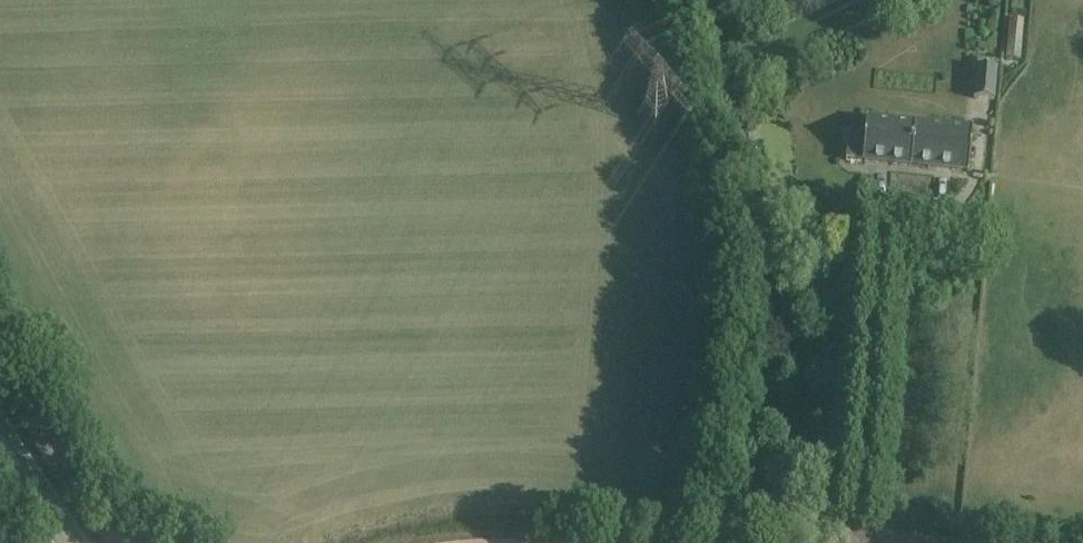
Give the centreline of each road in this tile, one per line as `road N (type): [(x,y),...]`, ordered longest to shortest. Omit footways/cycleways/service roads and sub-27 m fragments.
road 1 (primary): [(72,542),(0,434)]

